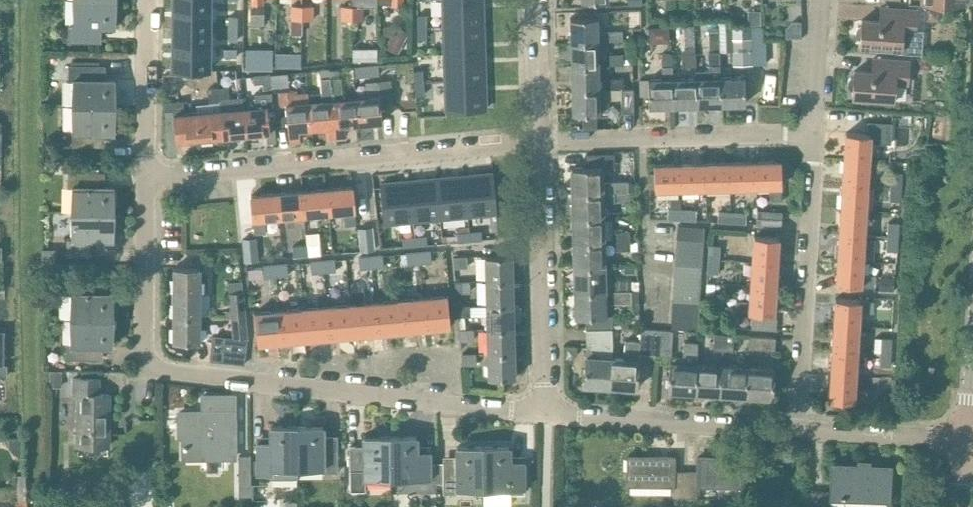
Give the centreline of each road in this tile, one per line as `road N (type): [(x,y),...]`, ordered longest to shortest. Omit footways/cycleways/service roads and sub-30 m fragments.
road 1 (residential): [(547,414),(158,370),(142,346),(146,175)]
road 2 (residential): [(146,175),(543,141)]
road 3 (residential): [(814,133),(796,430)]
road 4 (residential): [(547,414),(543,141)]
road 5 (residential): [(543,141),(814,133)]
road 6 (residential): [(796,430),(547,414)]
road 7 (residential): [(146,175),(146,0)]
road 8 (residential): [(966,441),(796,430)]
road 9 (residential): [(543,141),(535,0)]
road 10 (residential): [(814,133),(822,0)]

